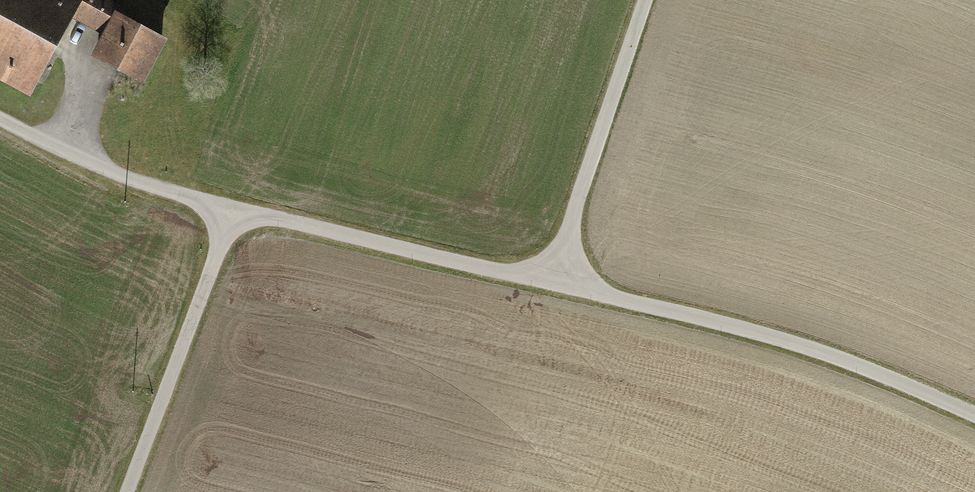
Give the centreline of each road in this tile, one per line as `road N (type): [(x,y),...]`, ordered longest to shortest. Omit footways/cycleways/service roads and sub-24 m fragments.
road 1 (track): [(0,117),(133,180),(829,353),(974,418)]
road 2 (track): [(233,207),(126,491)]
road 3 (track): [(653,0),(556,284)]

